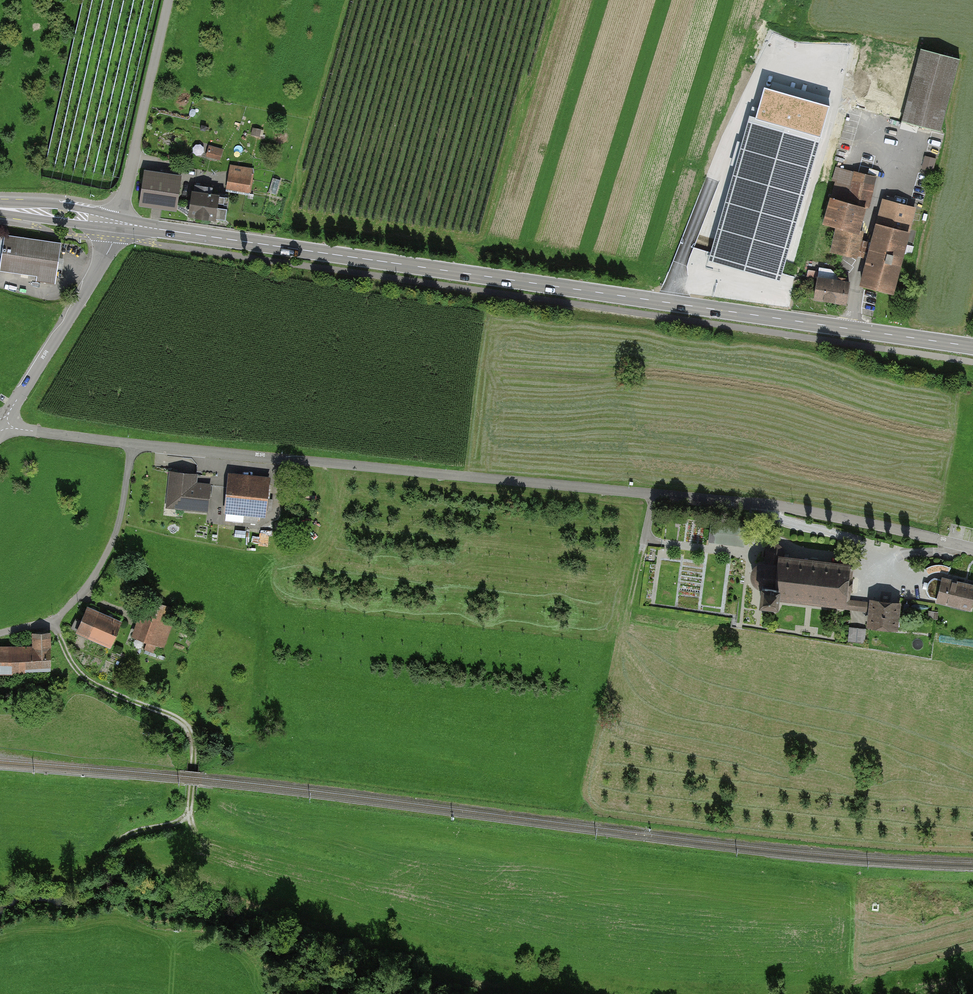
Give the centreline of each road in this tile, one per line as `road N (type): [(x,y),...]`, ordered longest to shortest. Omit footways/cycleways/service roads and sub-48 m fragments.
road 1 (secondary): [(117,222),(972,346)]
road 2 (unclassified): [(972,549),(772,505),(132,444)]
road 3 (track): [(106,856),(136,831),(188,816),(190,729),(81,674),(55,620)]
road 4 (unclassified): [(132,444),(119,521),(88,584),(55,620),(0,635)]
road 5 (unclassified): [(2,424),(108,252),(117,222)]
road 6 (unclassified): [(117,222),(172,0)]
road 7 (unclassified): [(132,444),(2,424)]
road 8 (track): [(273,528),(217,521),(223,453)]

